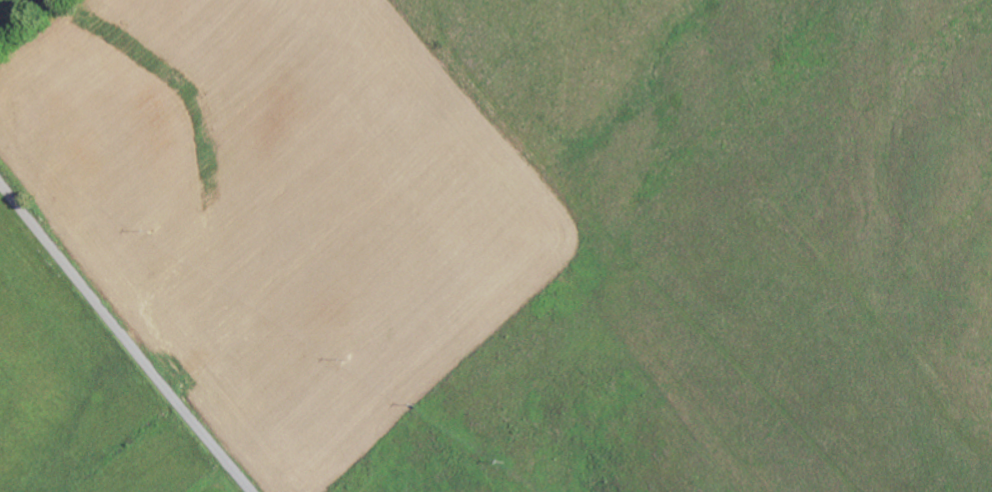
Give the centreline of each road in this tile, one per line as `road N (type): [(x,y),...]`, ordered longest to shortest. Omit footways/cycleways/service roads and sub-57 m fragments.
road 1 (residential): [(251,491),(0,183)]

